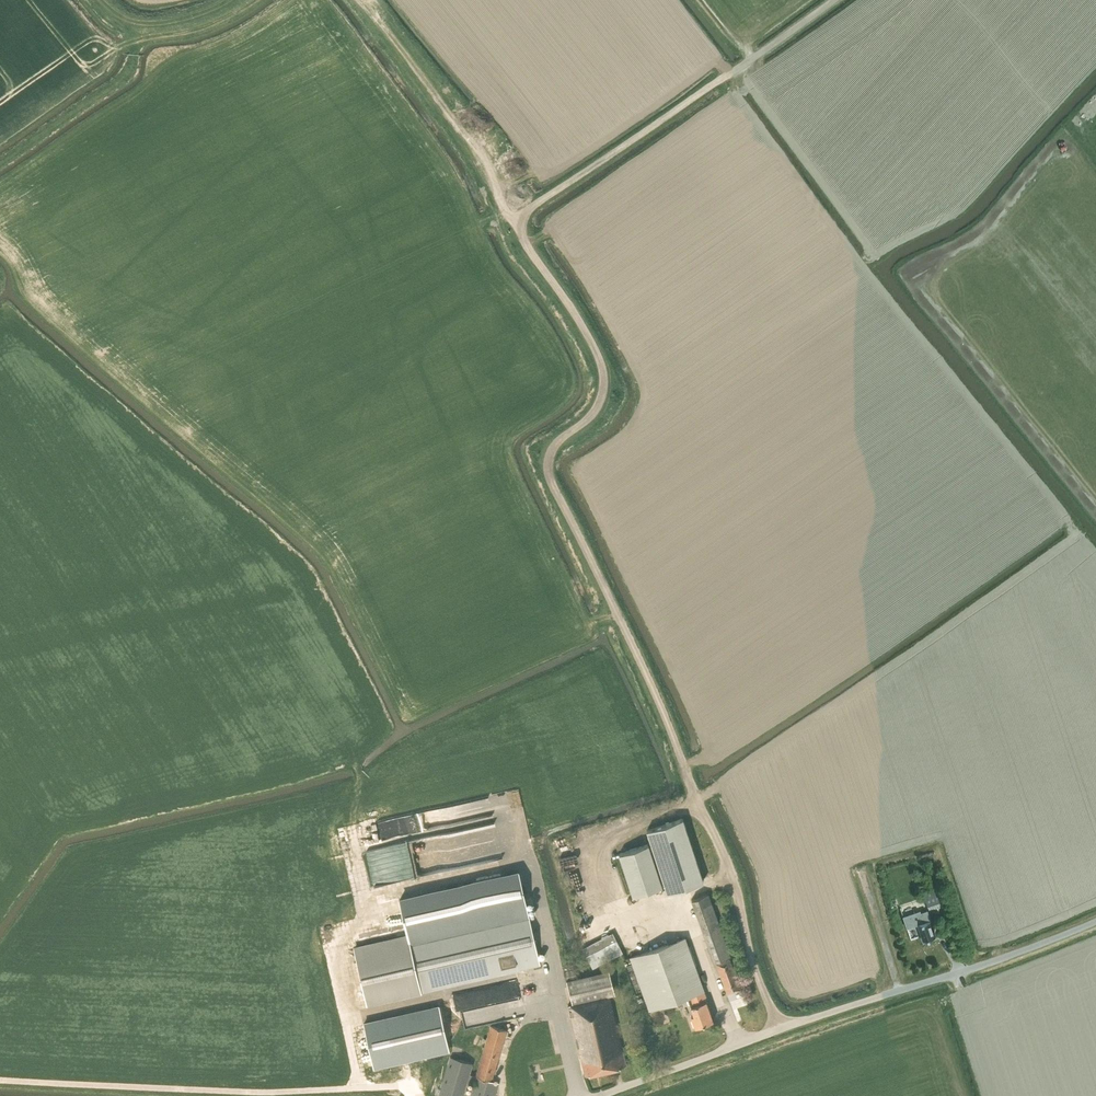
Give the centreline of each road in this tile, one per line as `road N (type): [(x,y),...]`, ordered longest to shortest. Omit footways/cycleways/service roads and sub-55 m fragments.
road 1 (track): [(516,221),(585,331),(604,376),(596,408),(553,449),(552,482),(730,867),(751,958),(780,1029)]
road 2 (unclassified): [(598,1095),(1095,917)]
road 3 (track): [(837,0),(516,221)]
road 4 (track): [(365,0),(516,221)]
road 5 (track): [(0,163),(123,78),(133,41)]
road 6 (track): [(110,52),(215,23),(255,0)]
road 7 (track): [(101,0),(148,24),(229,0)]

